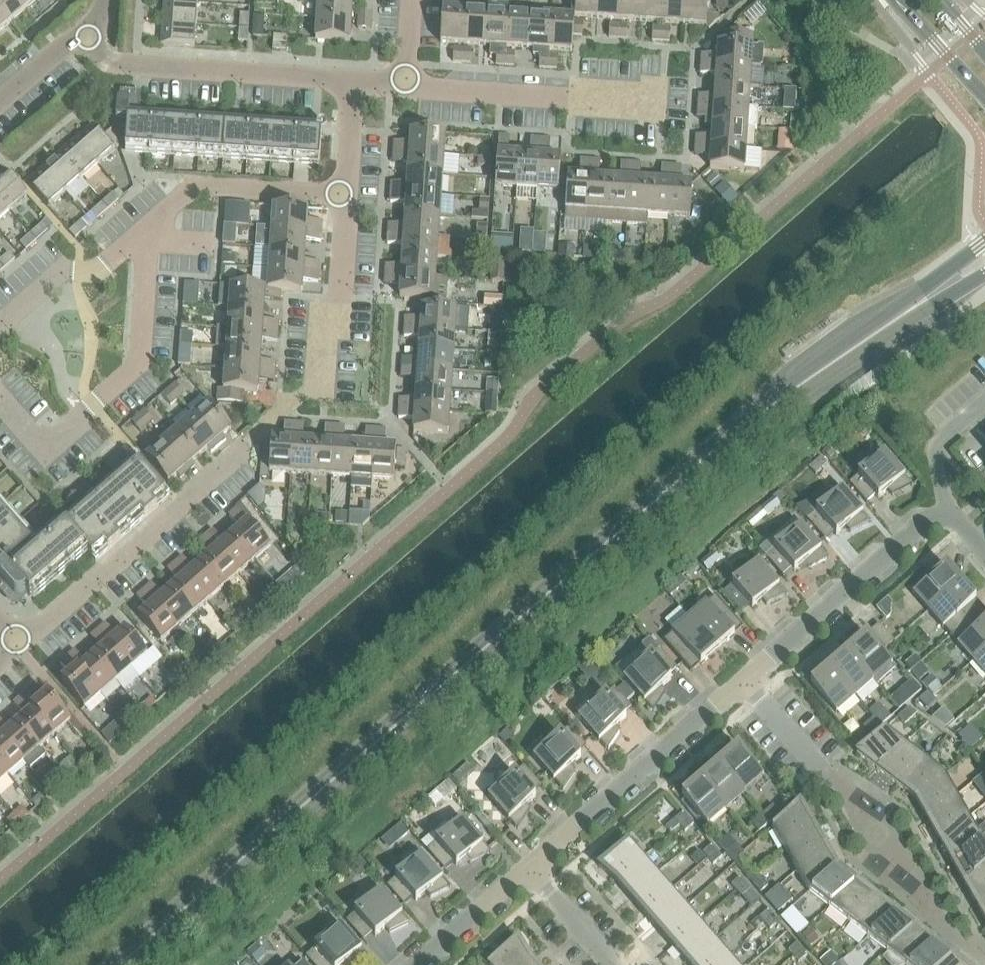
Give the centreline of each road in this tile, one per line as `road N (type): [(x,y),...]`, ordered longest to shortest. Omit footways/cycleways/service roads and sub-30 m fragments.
road 1 (secondary): [(118,964),(768,406)]
road 2 (residential): [(145,236),(135,370),(44,446),(0,401)]
road 3 (residential): [(20,642),(247,445)]
road 4 (residential): [(84,30),(109,58),(140,66),(355,80)]
road 5 (residential): [(534,867),(744,688)]
road 6 (residential): [(256,437),(317,388),(340,304),(345,195)]
road 7 (secondary): [(984,241),(804,371),(768,406)]
road 8 (residential): [(744,688),(949,509)]
road 9 (residential): [(404,82),(661,102)]
road 10 (secondary): [(768,406),(816,387),(984,274)]
road 11 (residential): [(145,236),(195,183),(345,195)]
road 12 (residential): [(0,330),(64,272),(98,272),(145,236)]
road 13 (residential): [(422,964),(534,867)]
road 14 (tertiary): [(895,0),(984,98)]
road 15 (residential): [(618,964),(534,867)]
road 16 (residential): [(949,509),(938,446),(984,407)]

